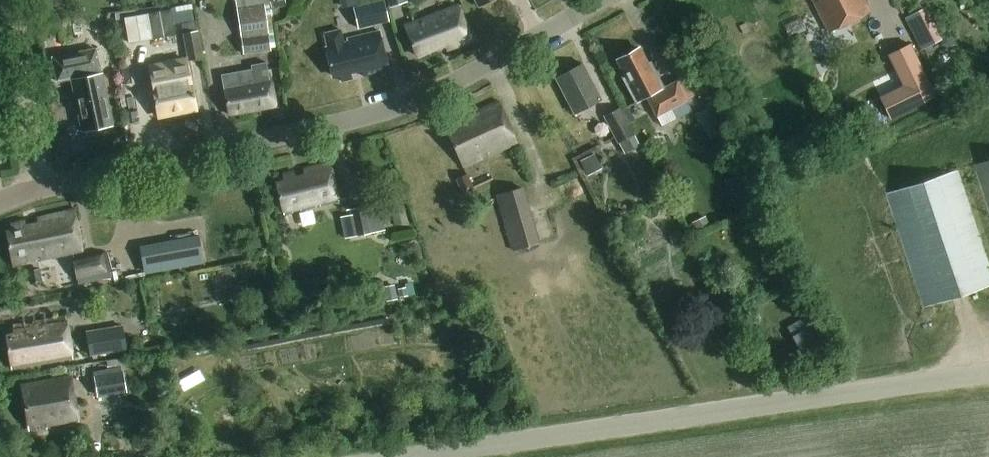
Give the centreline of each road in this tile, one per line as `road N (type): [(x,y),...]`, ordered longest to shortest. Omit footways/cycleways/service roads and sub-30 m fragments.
road 1 (residential): [(43,190),(424,96),(597,0)]
road 2 (tertiary): [(407,456),(988,371)]
road 3 (residential): [(43,190),(14,0)]

